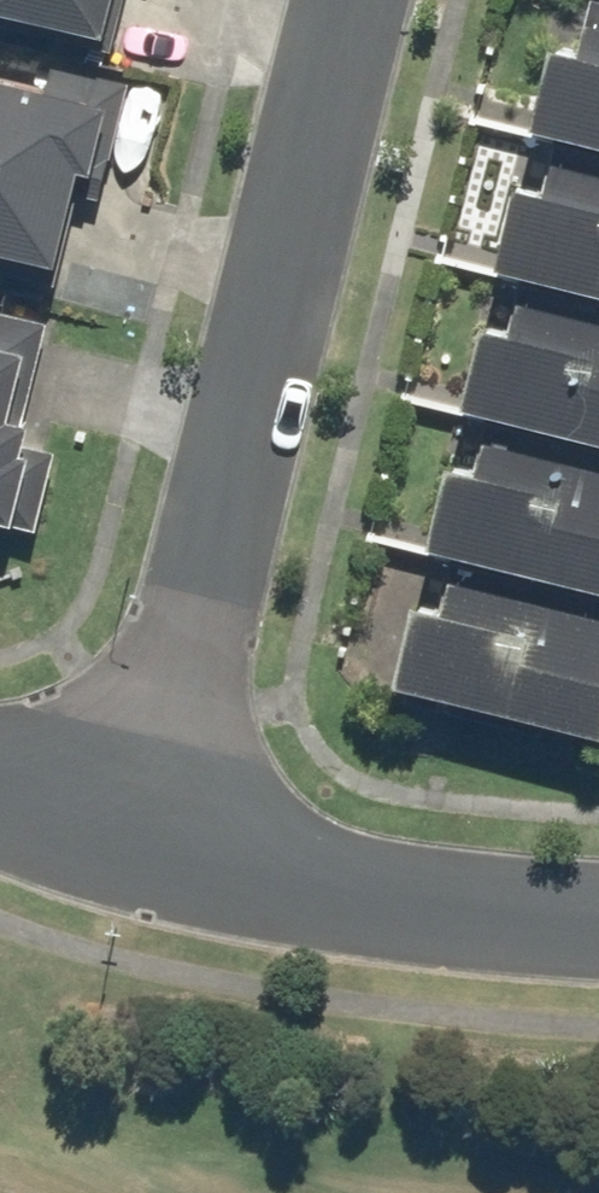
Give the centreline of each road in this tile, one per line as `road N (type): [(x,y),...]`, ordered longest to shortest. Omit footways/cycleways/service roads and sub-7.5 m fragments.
road 1 (residential): [(108,854),(321,0)]
road 2 (residential): [(108,854),(434,909),(598,919)]

